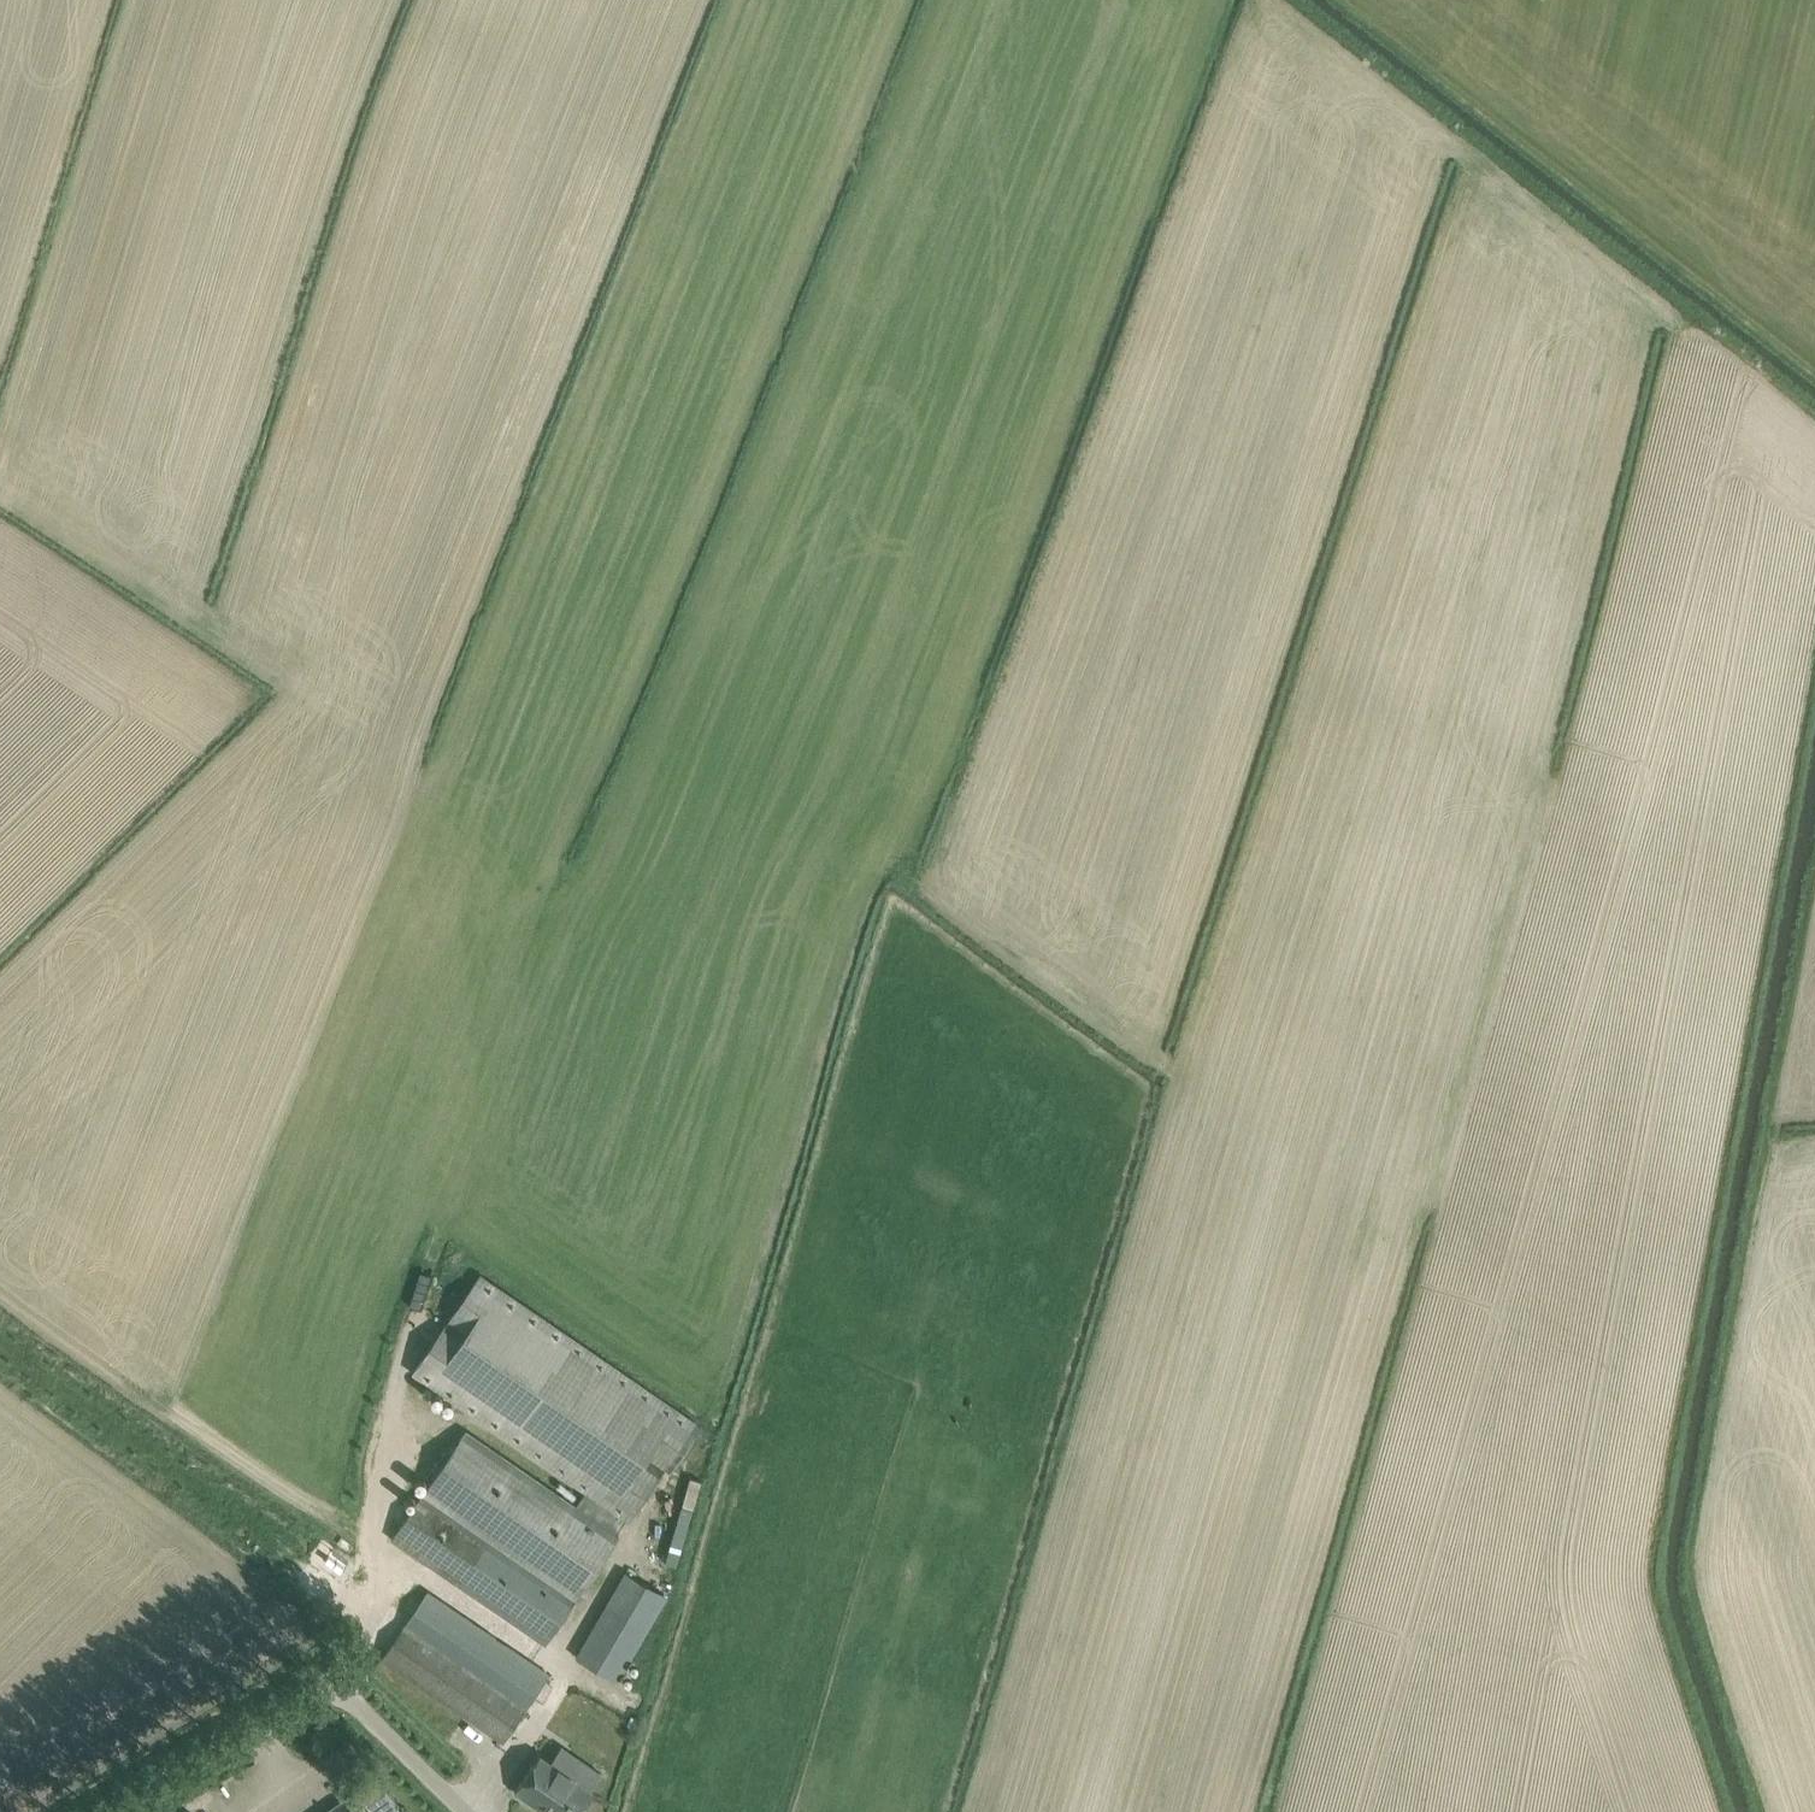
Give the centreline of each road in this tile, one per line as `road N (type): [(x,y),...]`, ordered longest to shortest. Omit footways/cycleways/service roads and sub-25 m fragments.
road 1 (unclassified): [(469,1811),(346,1693),(325,1686),(302,1689),(100,1811)]

